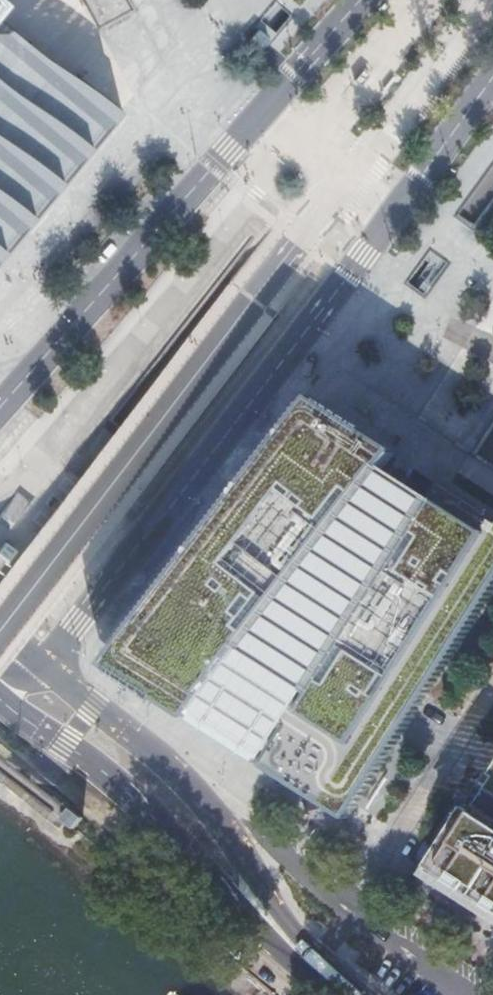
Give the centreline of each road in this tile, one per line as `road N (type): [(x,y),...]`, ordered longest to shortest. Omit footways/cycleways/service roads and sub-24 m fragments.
road 1 (residential): [(0,629),(344,181),(425,178)]
road 2 (residential): [(43,665),(363,269),(425,178)]
road 3 (residential): [(359,0),(0,411)]
road 4 (primary): [(0,694),(149,814),(234,914),(337,994)]
road 5 (residential): [(466,994),(263,836),(218,826)]
road 6 (primary): [(218,826),(172,771),(43,665)]
road 7 (primary): [(343,994),(218,826)]

